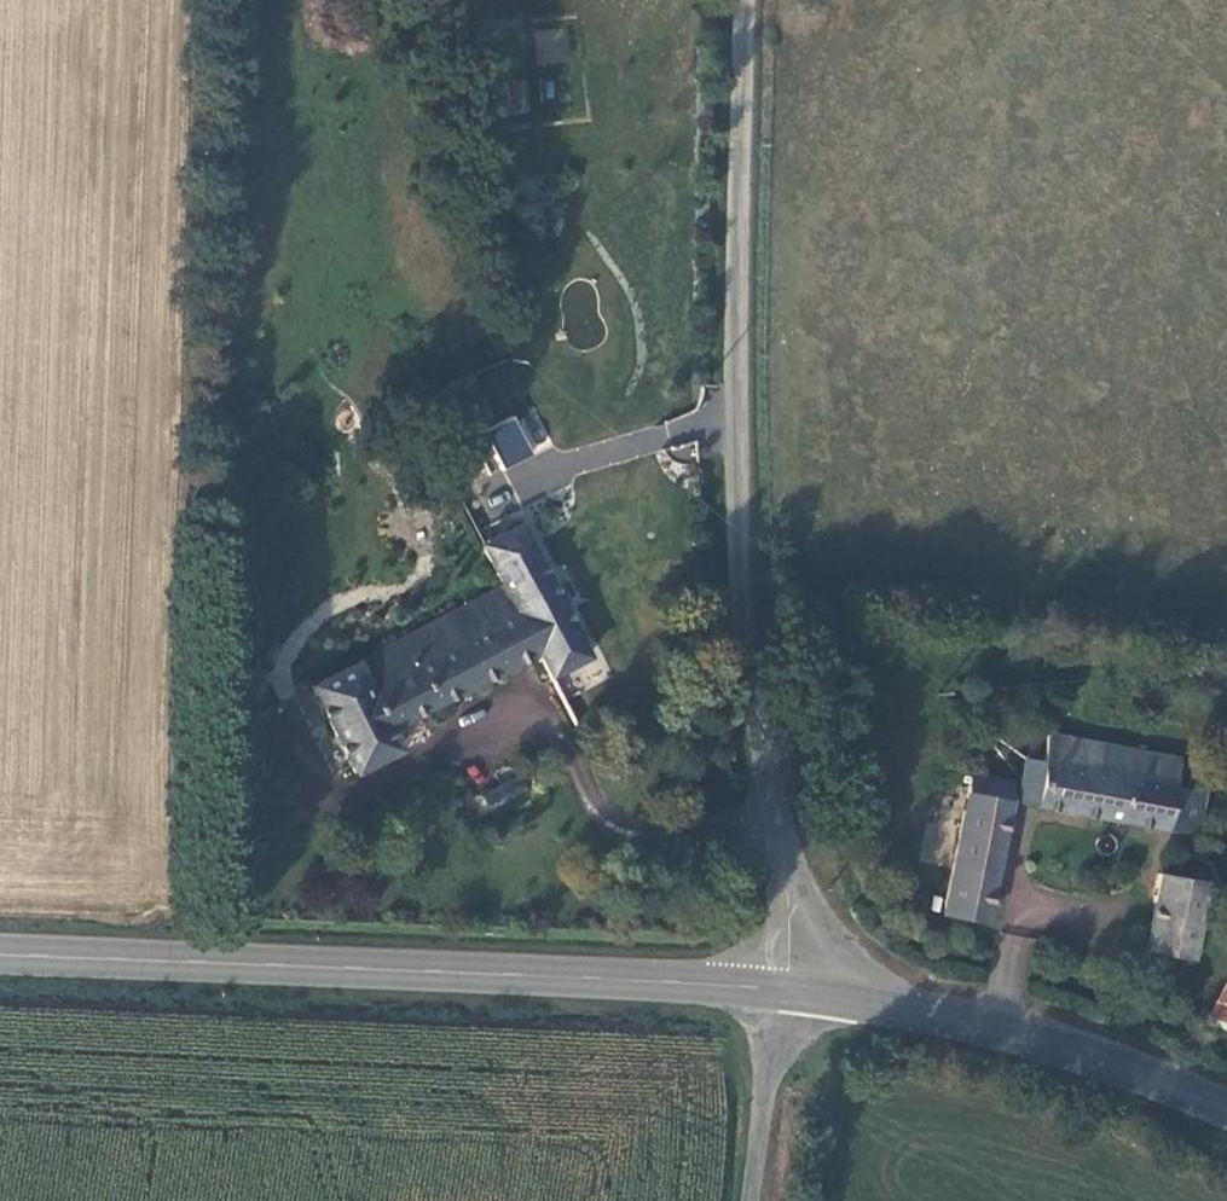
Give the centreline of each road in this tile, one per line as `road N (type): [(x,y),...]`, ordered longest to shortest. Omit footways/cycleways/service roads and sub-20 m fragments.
road 1 (unclassified): [(749,0),(736,404),(744,621),(786,893),(785,991)]
road 2 (secondary): [(0,956),(785,991)]
road 3 (secondary): [(785,991),(996,1026),(1226,1108)]
road 4 (unclassified): [(785,991),(757,1200)]

